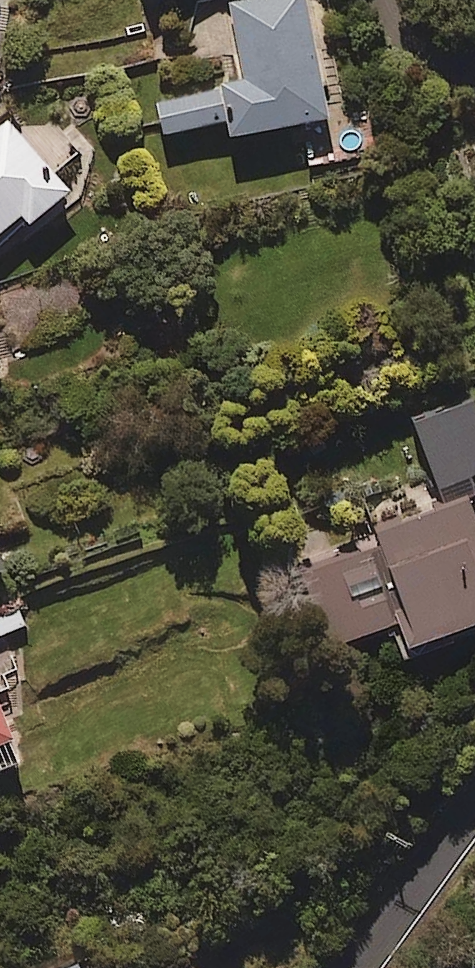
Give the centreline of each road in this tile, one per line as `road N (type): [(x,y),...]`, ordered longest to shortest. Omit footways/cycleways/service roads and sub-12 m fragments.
road 1 (residential): [(354,967),(474,796)]

